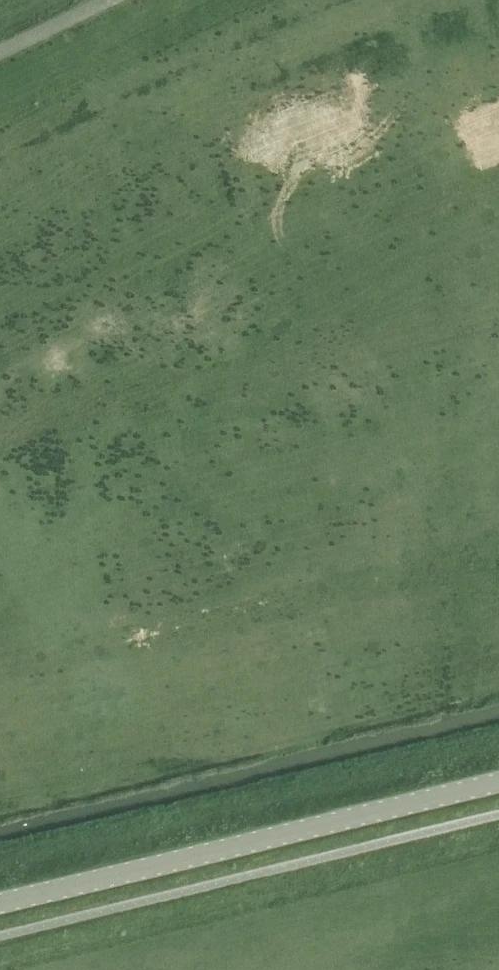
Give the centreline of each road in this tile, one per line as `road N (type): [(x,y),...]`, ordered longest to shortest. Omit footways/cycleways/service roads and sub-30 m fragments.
road 1 (secondary): [(498,783),(0,902)]

